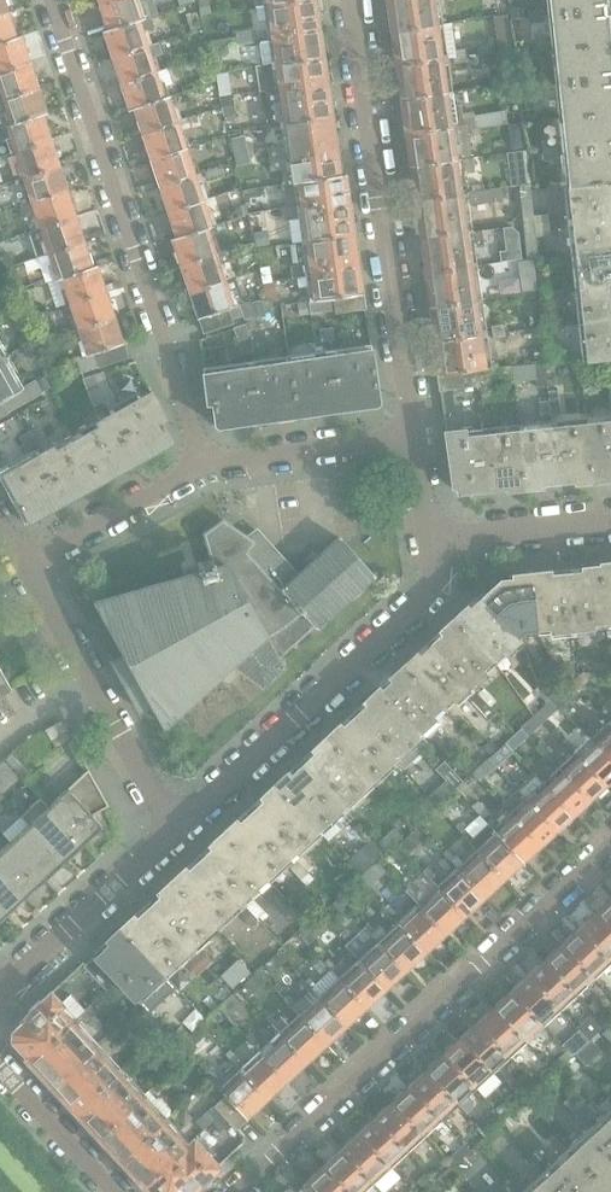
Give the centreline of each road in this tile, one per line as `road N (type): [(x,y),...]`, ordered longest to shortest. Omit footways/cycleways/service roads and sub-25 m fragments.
road 1 (residential): [(236,1191),(610,845)]
road 2 (residential): [(47,0),(203,469)]
road 3 (residential): [(349,0),(410,433)]
road 4 (residential): [(172,831),(428,593),(433,538)]
road 5 (residential): [(172,831),(17,567)]
road 6 (residential): [(0,990),(172,831)]
road 7 (residential): [(203,469),(17,567)]
road 8 (residential): [(410,433),(203,469)]
road 9 (residential): [(433,538),(610,521)]
road 10 (residential): [(117,1191),(0,1066)]

